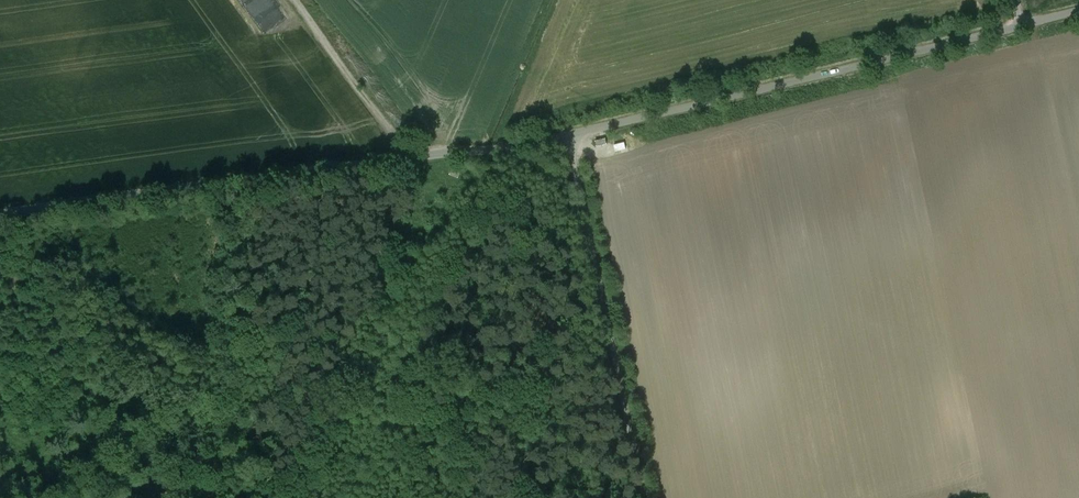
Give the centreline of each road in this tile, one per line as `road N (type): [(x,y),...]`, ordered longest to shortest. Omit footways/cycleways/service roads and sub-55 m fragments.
road 1 (unclassified): [(0,210),(569,130)]
road 2 (unclassified): [(569,130),(1025,18)]
road 3 (unclassified): [(569,130),(642,497)]
road 4 (track): [(412,157),(295,0)]

